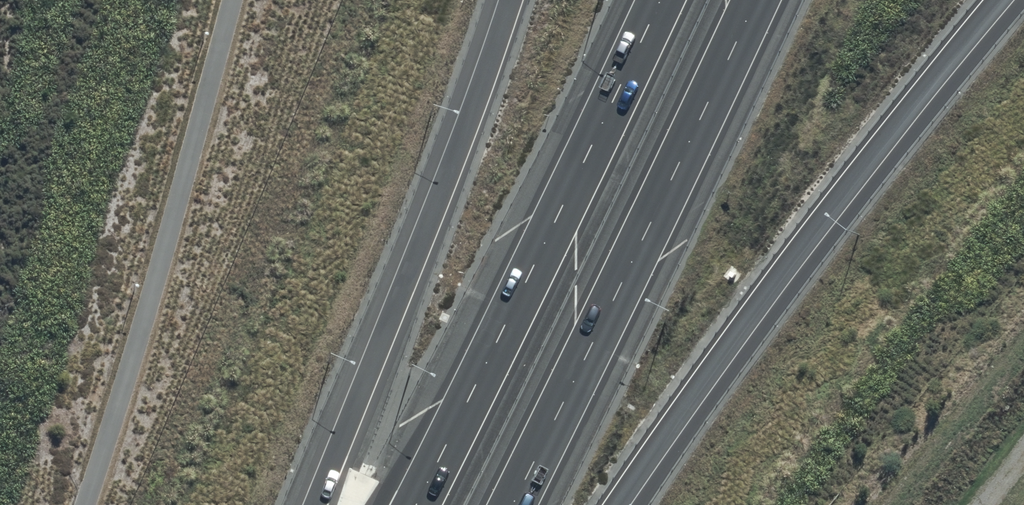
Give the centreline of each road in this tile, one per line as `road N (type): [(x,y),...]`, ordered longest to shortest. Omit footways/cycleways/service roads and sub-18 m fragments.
road 1 (motorway): [(1001,0),(827,211),(616,504)]
road 2 (motorway): [(416,504),(660,0)]
road 3 (motorway): [(755,0),(514,504)]
road 4 (motorway): [(313,504),(510,0)]

